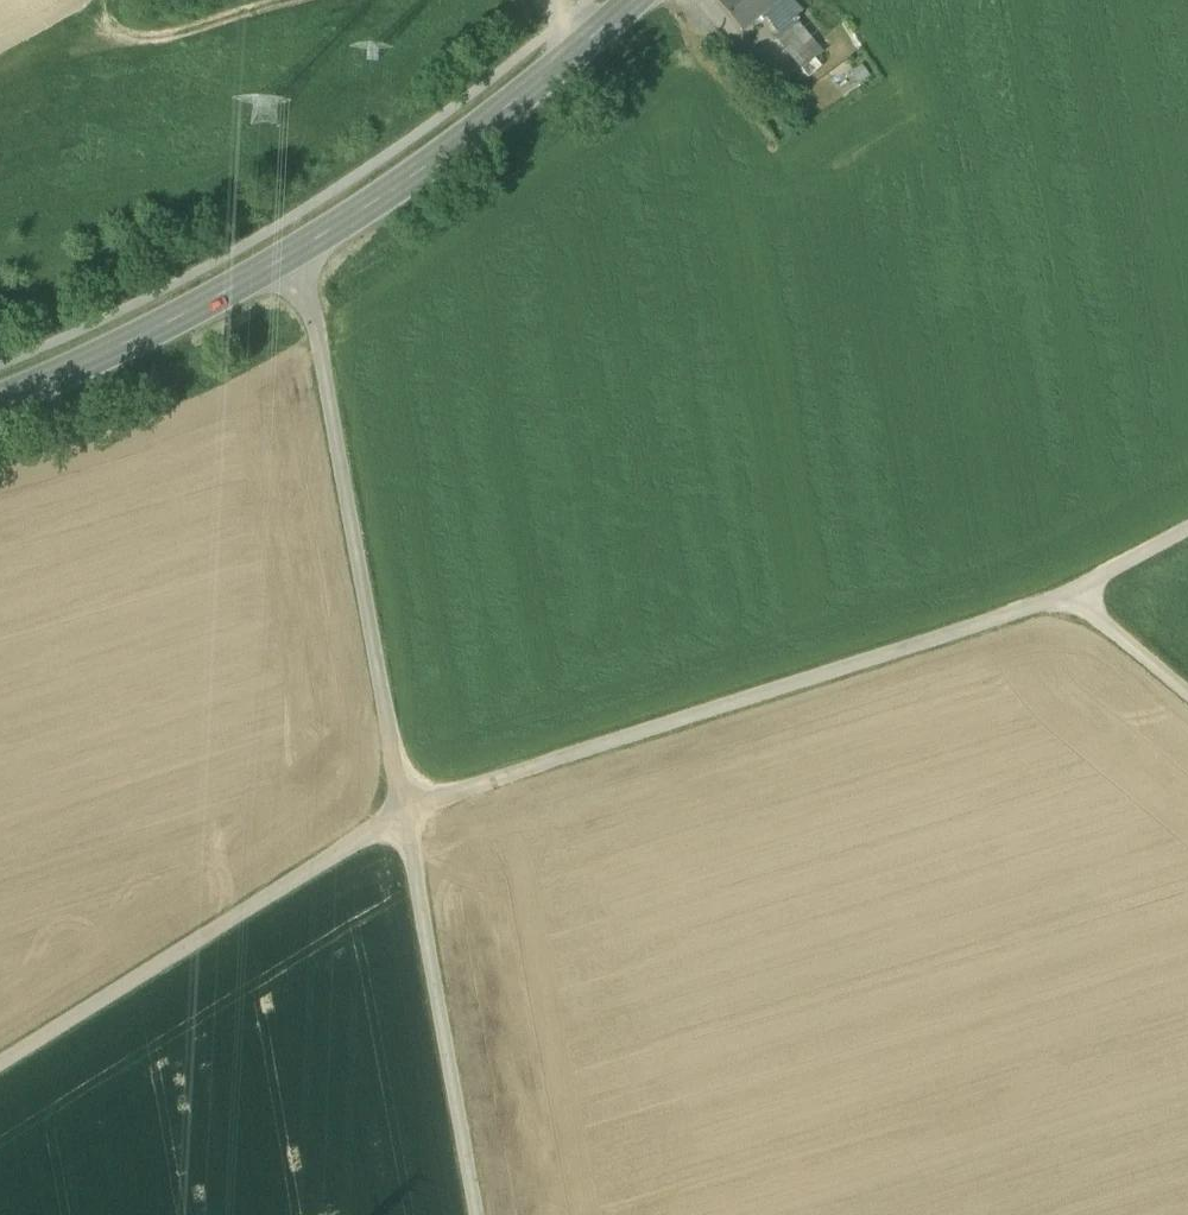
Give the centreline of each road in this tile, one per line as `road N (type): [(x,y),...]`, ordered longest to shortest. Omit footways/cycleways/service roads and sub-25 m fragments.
road 1 (unclassified): [(300,250),(403,808),(1070,593),(1187,529)]
road 2 (track): [(0,1063),(403,808),(476,1214)]
road 3 (primary): [(300,250),(446,154),(585,45)]
road 4 (primary): [(0,399),(300,250)]
road 5 (track): [(1070,593),(1187,691)]

